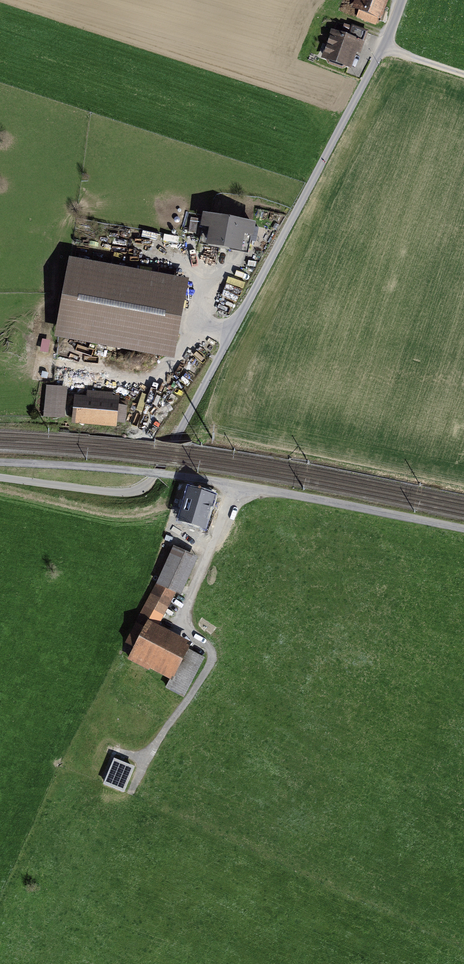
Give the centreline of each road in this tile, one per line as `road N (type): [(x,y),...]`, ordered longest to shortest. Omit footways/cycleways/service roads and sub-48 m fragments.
road 1 (track): [(402,0),(152,477),(126,492),(0,476)]
road 2 (track): [(463,529),(213,480),(0,464)]
road 3 (track): [(130,793),(210,665),(210,652),(180,629),(235,485)]

